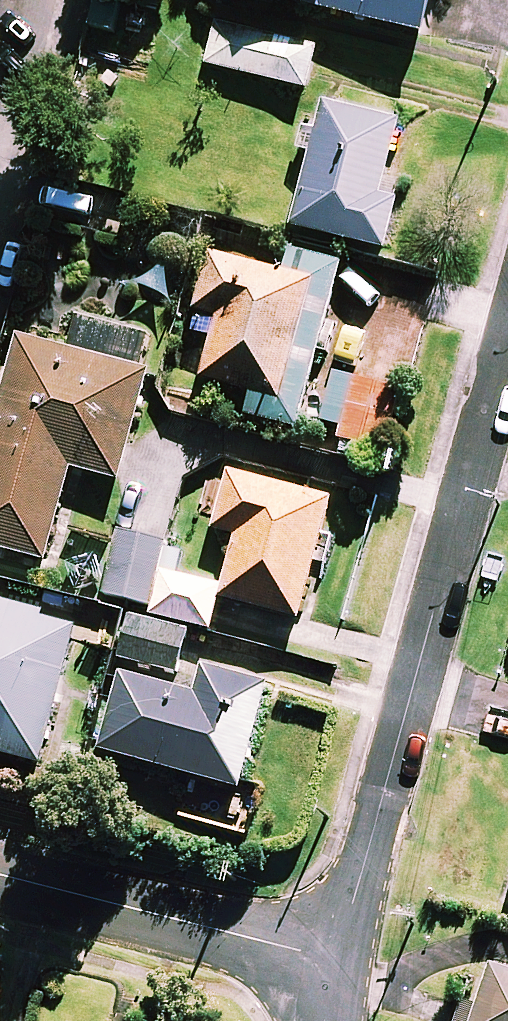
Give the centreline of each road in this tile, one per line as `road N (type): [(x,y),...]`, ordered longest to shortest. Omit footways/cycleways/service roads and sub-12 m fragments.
road 1 (residential): [(507,350),(337,962)]
road 2 (residential): [(0,877),(337,962)]

